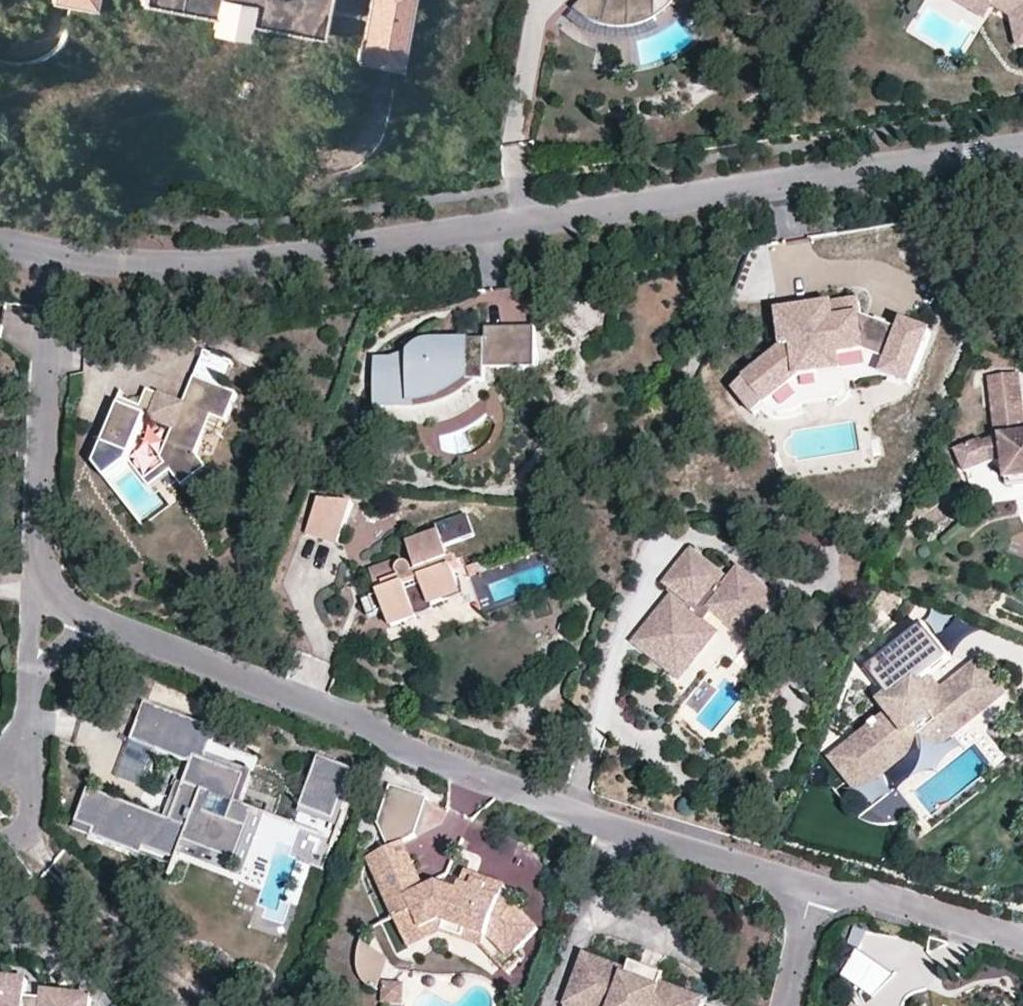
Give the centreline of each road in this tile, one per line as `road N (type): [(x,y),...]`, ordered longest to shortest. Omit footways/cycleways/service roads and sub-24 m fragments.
road 1 (residential): [(52,250),(117,264),(203,266),(365,250),(1022,147)]
road 2 (residential): [(62,607),(610,823),(813,882)]
road 3 (residential): [(52,250),(42,558),(43,582),(62,607)]
road 4 (residential): [(813,882),(1022,938)]
road 5 (residential): [(0,789),(21,751),(41,650),(62,607)]
road 6 (residential): [(813,882),(787,1005)]

